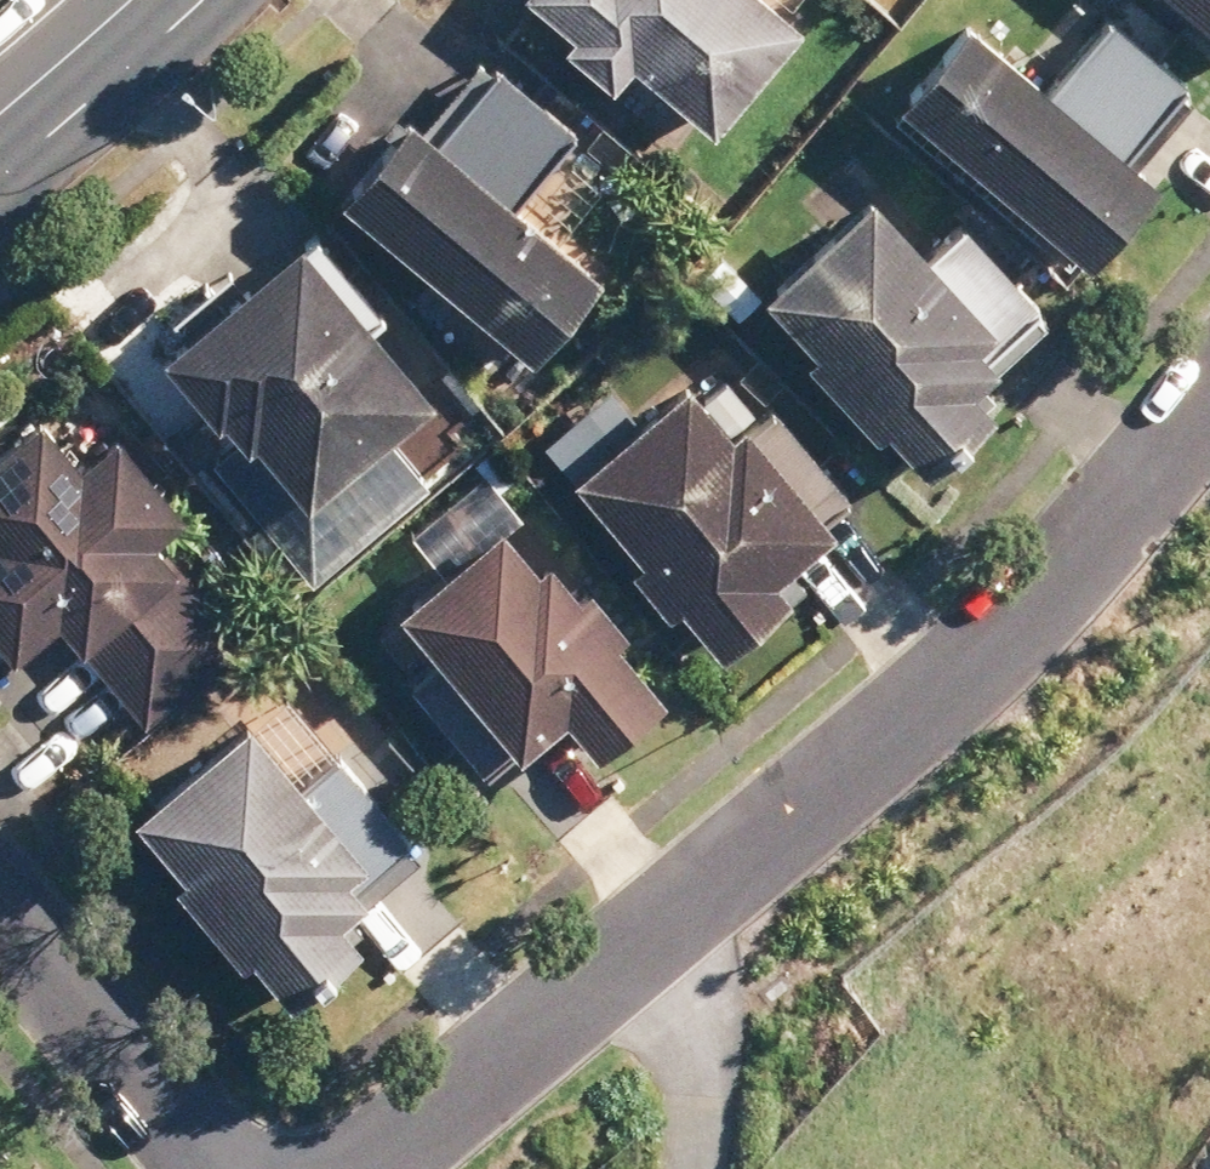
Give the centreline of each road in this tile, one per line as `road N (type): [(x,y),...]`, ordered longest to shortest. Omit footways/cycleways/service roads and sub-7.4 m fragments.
road 1 (residential): [(1209,388),(1002,637),(709,885)]
road 2 (residential): [(709,885),(373,1168)]
road 3 (residential): [(218,1168),(0,910)]
road 4 (residential): [(701,1168),(709,885)]
road 5 (secondary): [(0,111),(123,0)]

